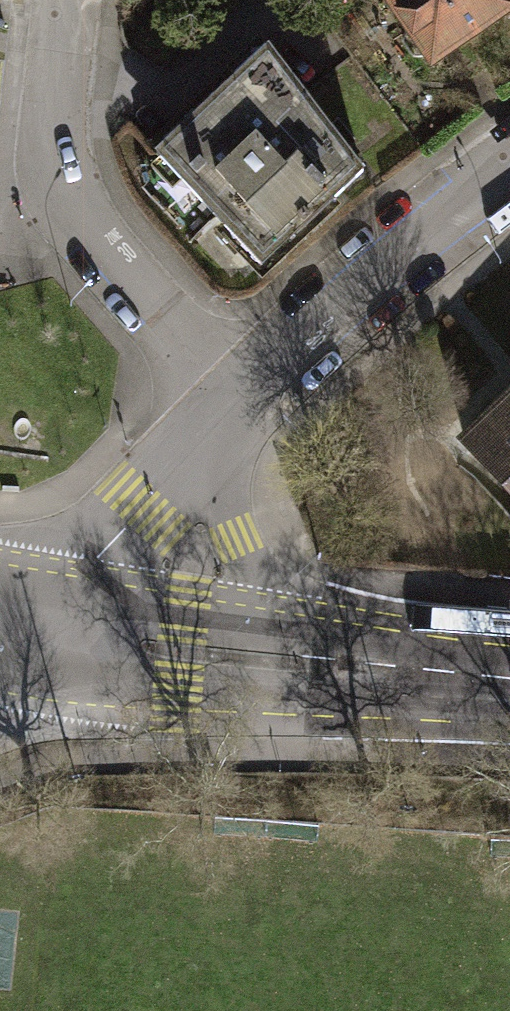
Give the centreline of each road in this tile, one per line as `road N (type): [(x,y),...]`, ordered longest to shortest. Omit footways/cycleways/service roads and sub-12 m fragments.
road 1 (residential): [(244,395),(101,244),(62,186),(54,128),(68,0)]
road 2 (residential): [(244,395),(509,166)]
road 3 (tertiary): [(35,629),(178,651),(312,659)]
road 4 (residential): [(35,629),(217,426)]
road 5 (residential): [(312,659),(242,562),(216,503),(217,426)]
road 6 (tertiary): [(312,659),(509,681)]

